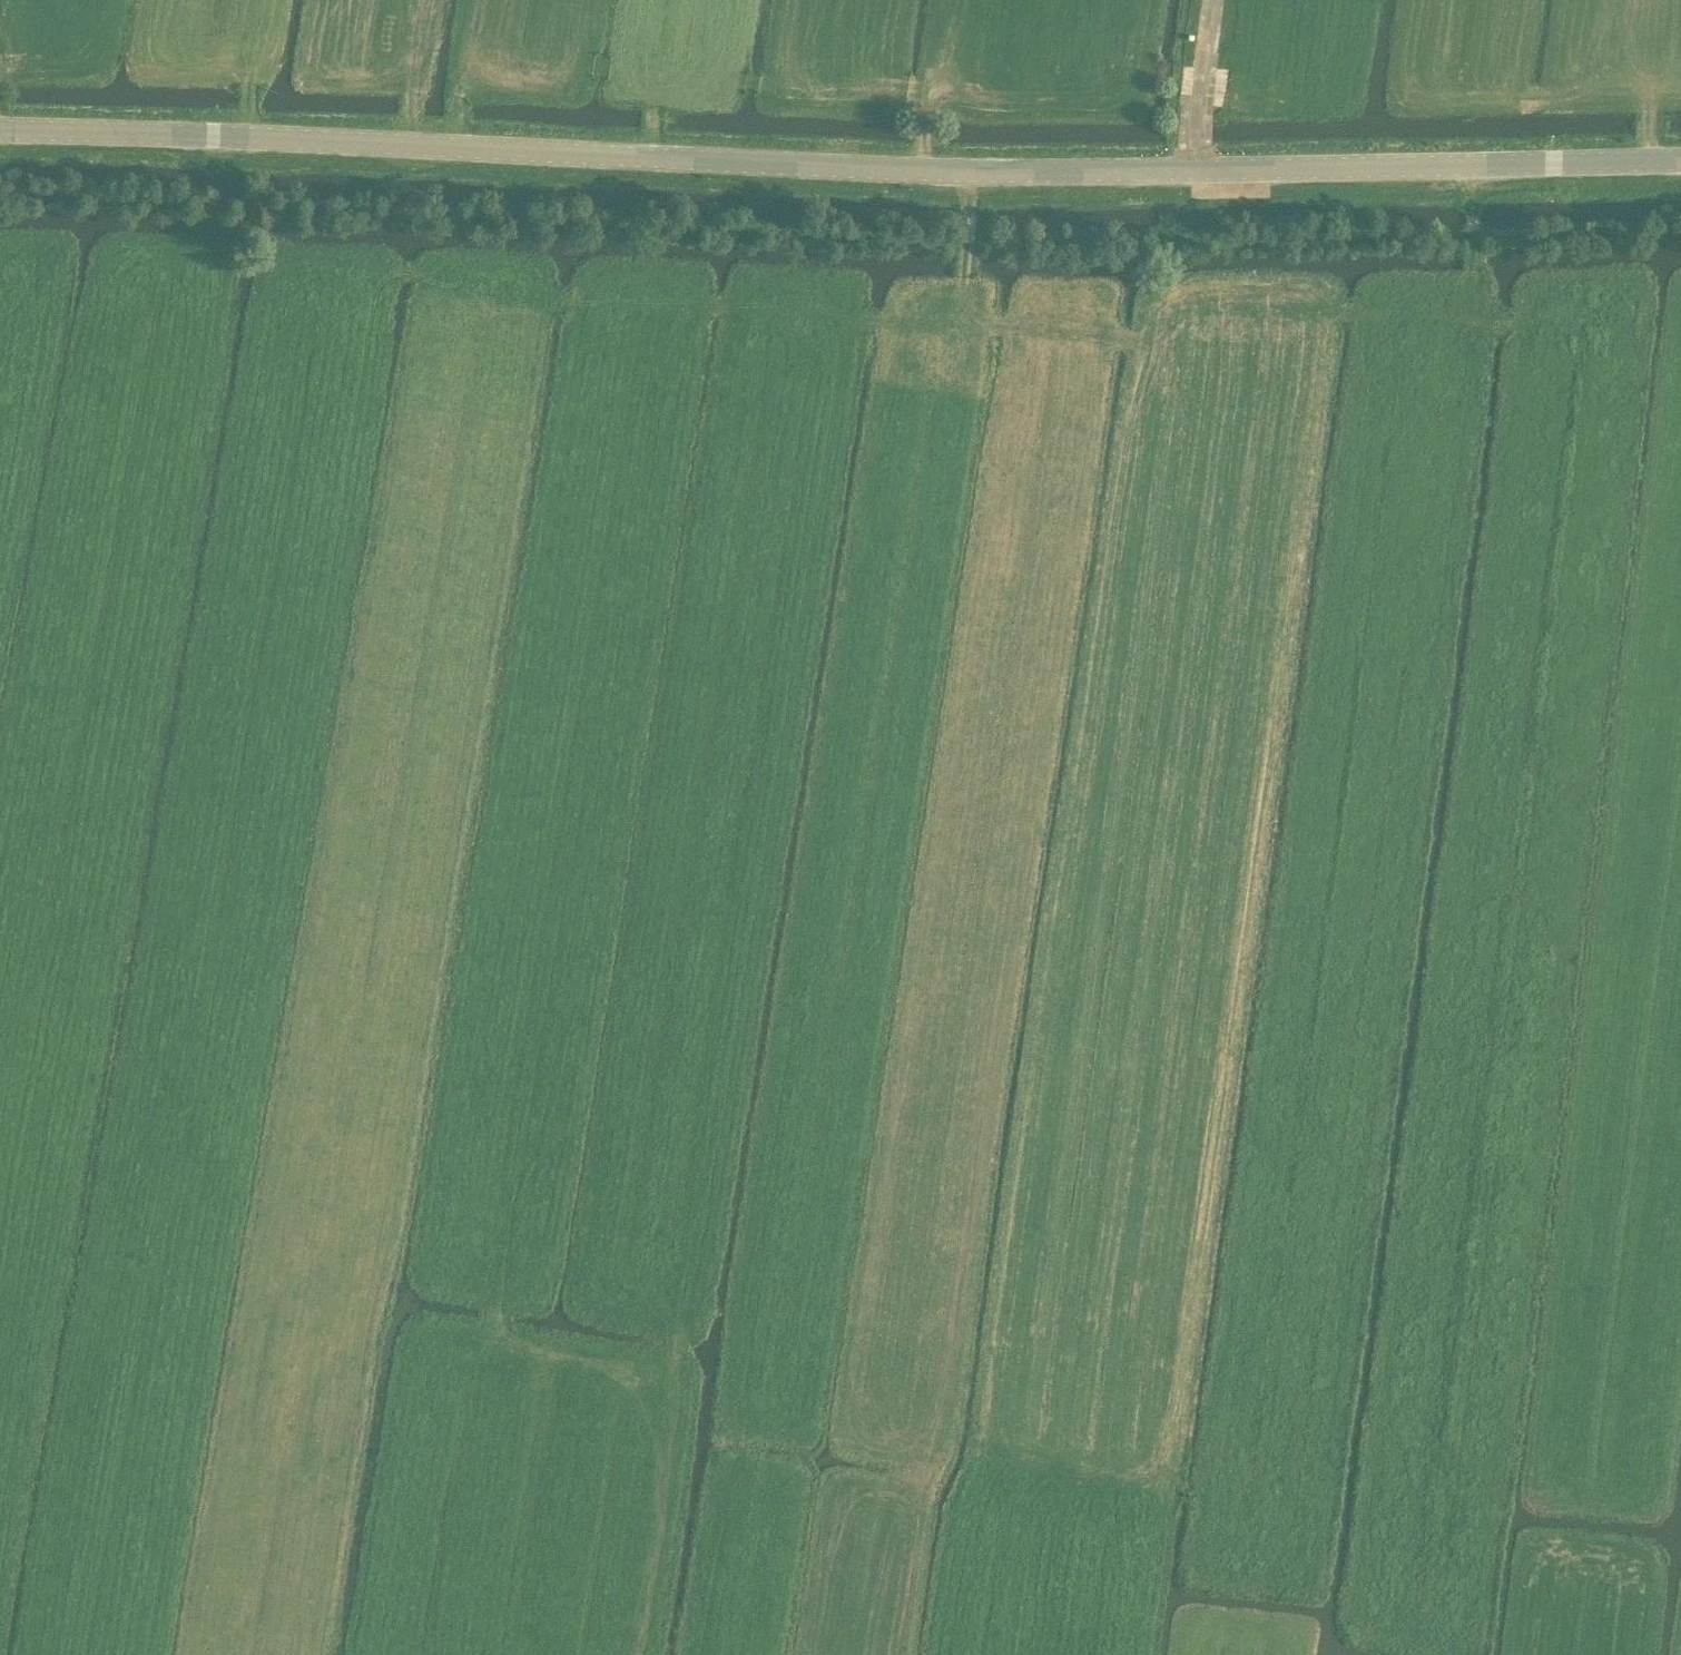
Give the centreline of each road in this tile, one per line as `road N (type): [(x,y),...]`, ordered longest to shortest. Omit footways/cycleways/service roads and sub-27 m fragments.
road 1 (tertiary): [(1680,160),(962,171),(0,131)]

